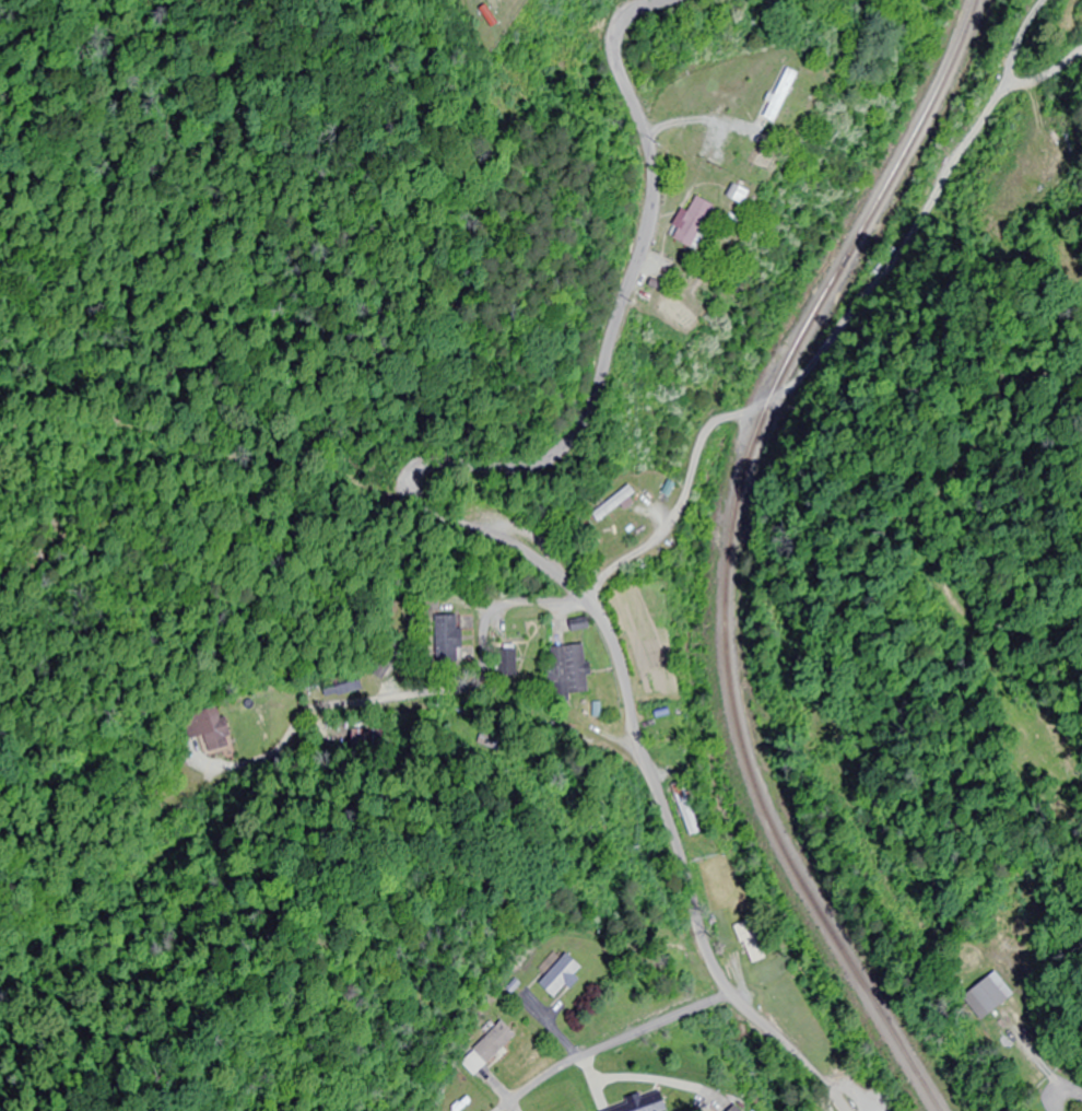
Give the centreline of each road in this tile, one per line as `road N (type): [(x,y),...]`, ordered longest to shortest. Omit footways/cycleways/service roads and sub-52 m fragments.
road 1 (residential): [(801,1110),(682,1018),(595,665),(560,600),(401,500)]
road 2 (residential): [(401,500),(115,514),(83,549),(72,587),(75,673),(60,851),(22,897),(0,898)]
road 3 (residential): [(401,500),(480,472),(567,483),(768,429),(871,412),(1026,412),(1081,386)]
road 4 (residential): [(401,500),(413,441),(542,359),(595,270),(595,124),(565,40),(581,0)]
road 5 (residential): [(311,1110),(445,1004),(568,790),(612,733)]

